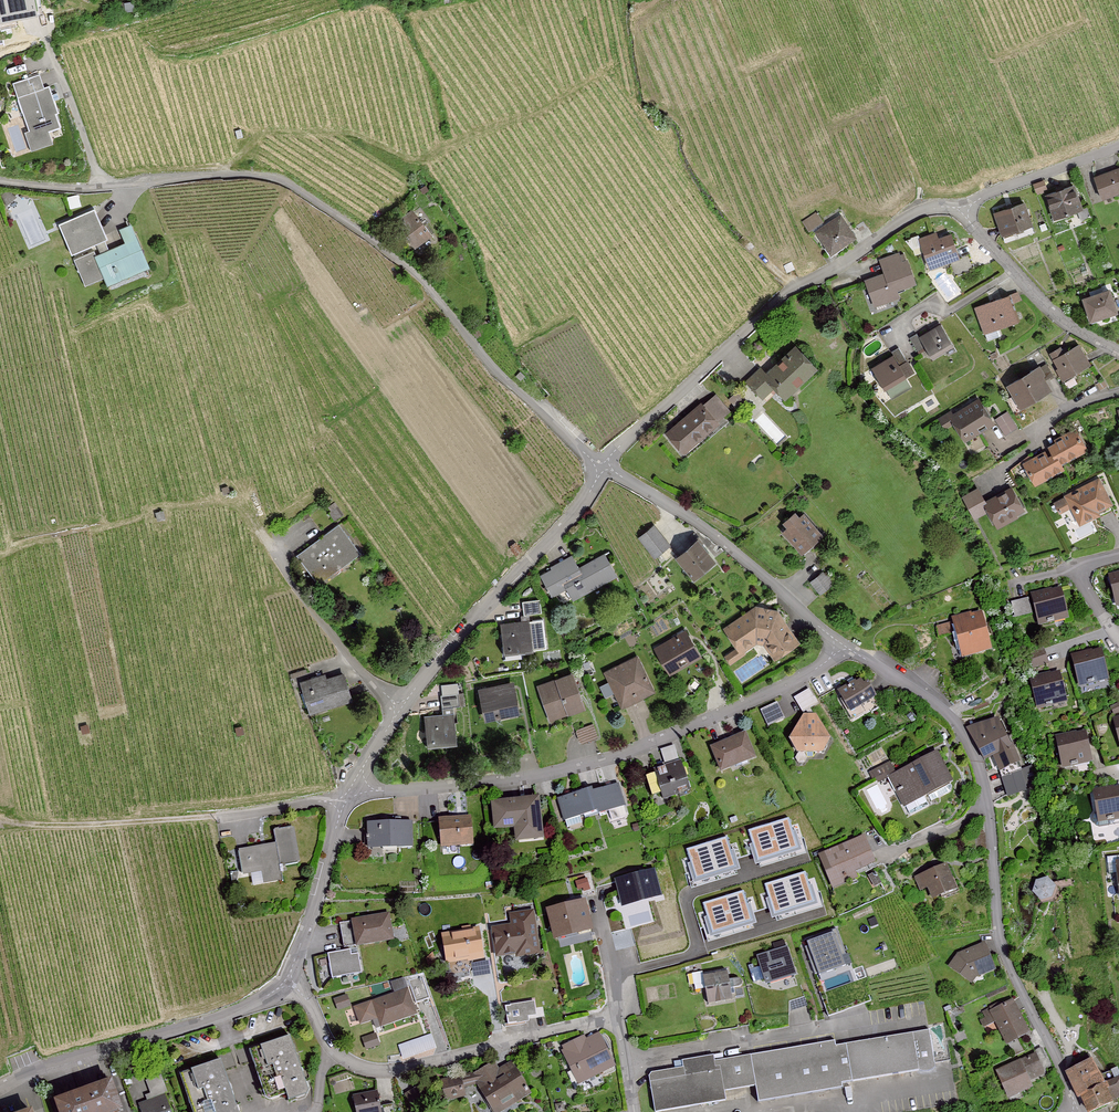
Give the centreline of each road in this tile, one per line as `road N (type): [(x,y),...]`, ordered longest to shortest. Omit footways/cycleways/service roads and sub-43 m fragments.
road 1 (residential): [(0,184),(85,192),(256,176),(295,187),(415,272),(498,373),(603,468)]
road 2 (residential): [(1078,1111),(1000,946),(986,790),(963,731),(913,686),(840,645)]
road 3 (residential): [(346,795),(493,784),(596,765),(801,683),(840,645)]
road 4 (residential): [(636,1111),(619,1016),(402,1072),(363,1074),(328,1052),(291,977)]
road 5 (residential): [(603,468),(795,288),(925,206),(967,216)]
road 6 (residential): [(346,795),(403,702),(568,523),(603,468)]
road 7 (residential): [(0,1089),(55,1065),(253,1008),(291,977)]
road 8 (residential): [(840,645),(752,565),(603,468)]
road 9 (residential): [(967,216),(1037,297),(1118,355)]
road 10 (residential): [(291,977),(346,795)]
road 11 (residential): [(967,216),(987,195),(1118,147)]

